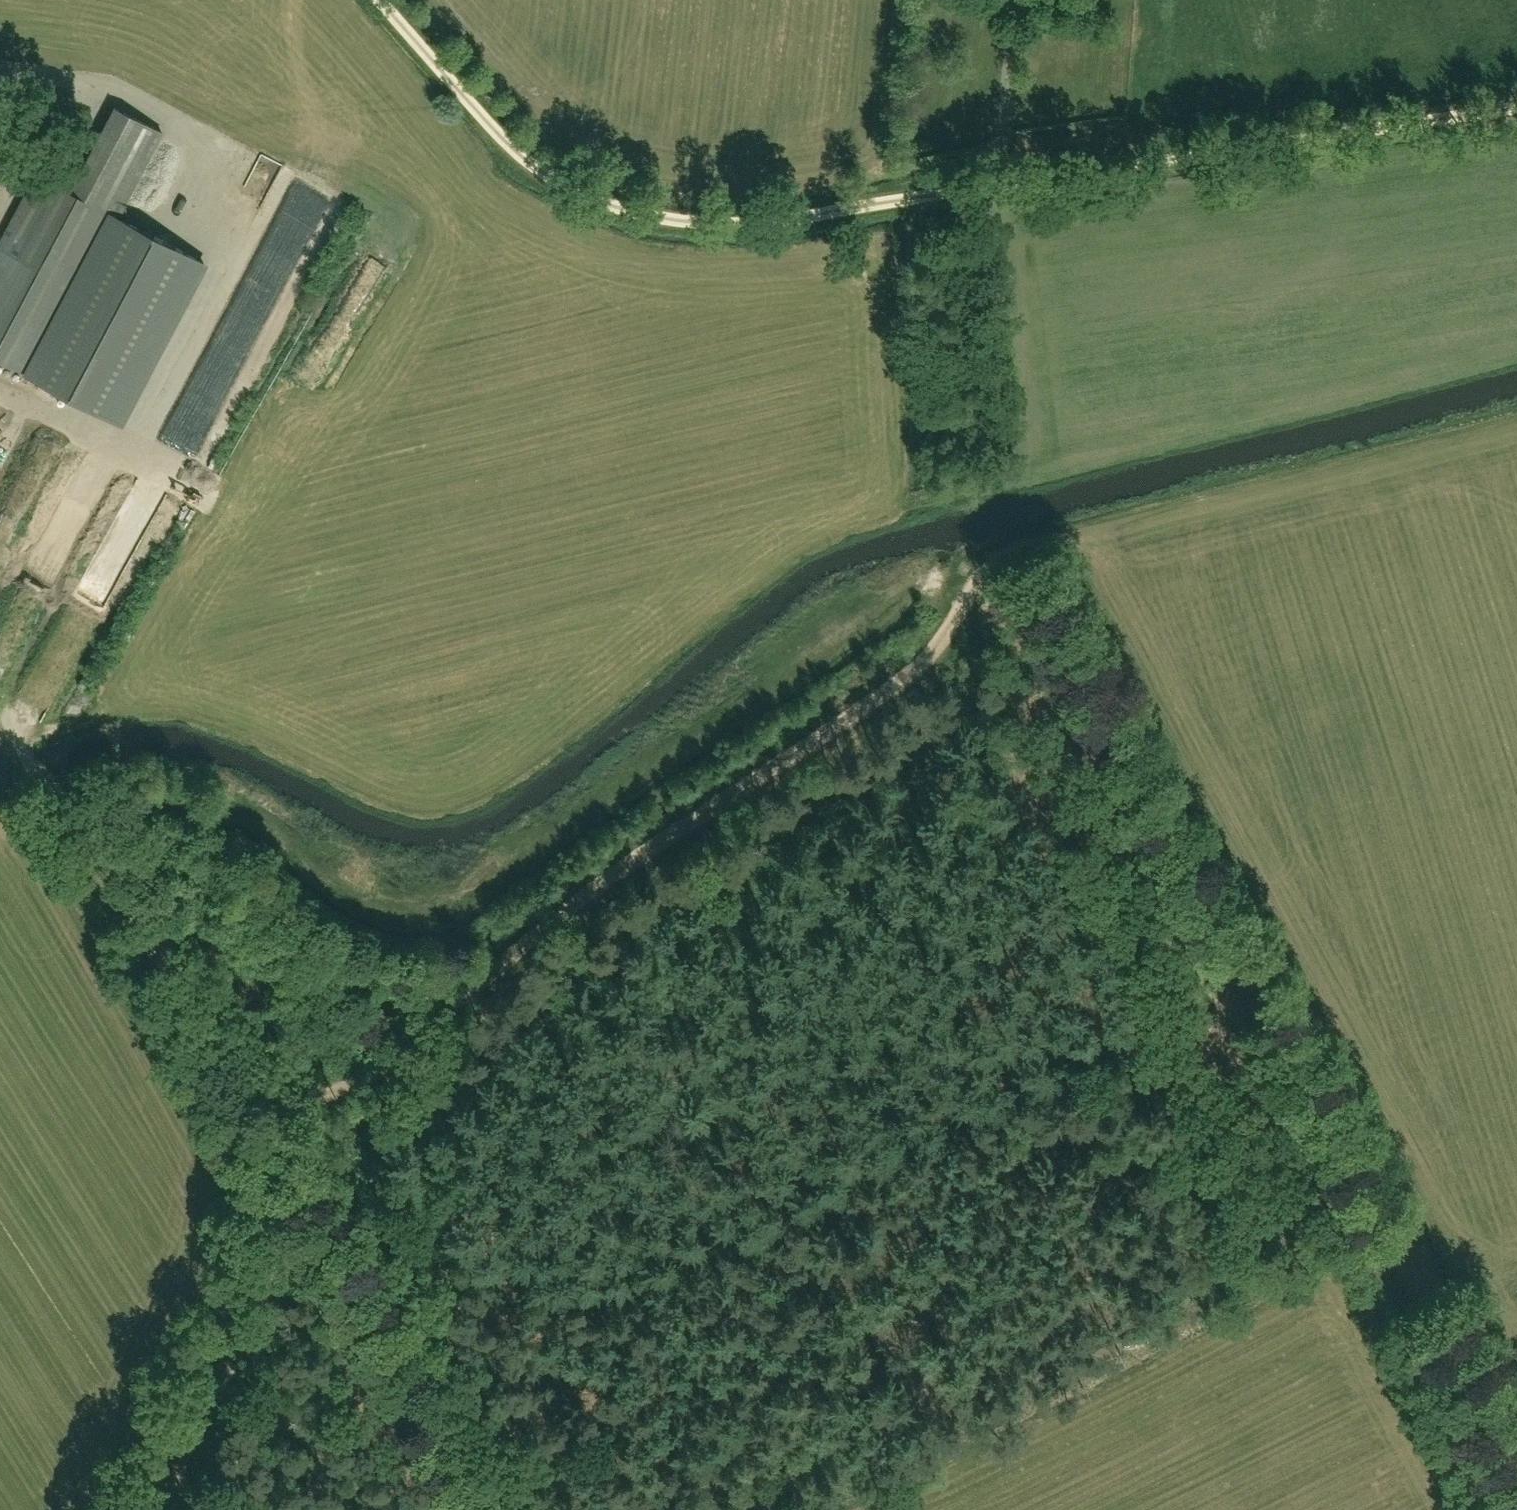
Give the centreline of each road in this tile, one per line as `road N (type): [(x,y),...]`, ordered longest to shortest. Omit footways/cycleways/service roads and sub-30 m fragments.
road 1 (track): [(1516,106),(760,223),(707,224),(602,203),(547,177),(378,0)]
road 2 (track): [(151,1509),(271,1264),(268,1184),(259,1140),(125,897),(51,822),(0,700)]

